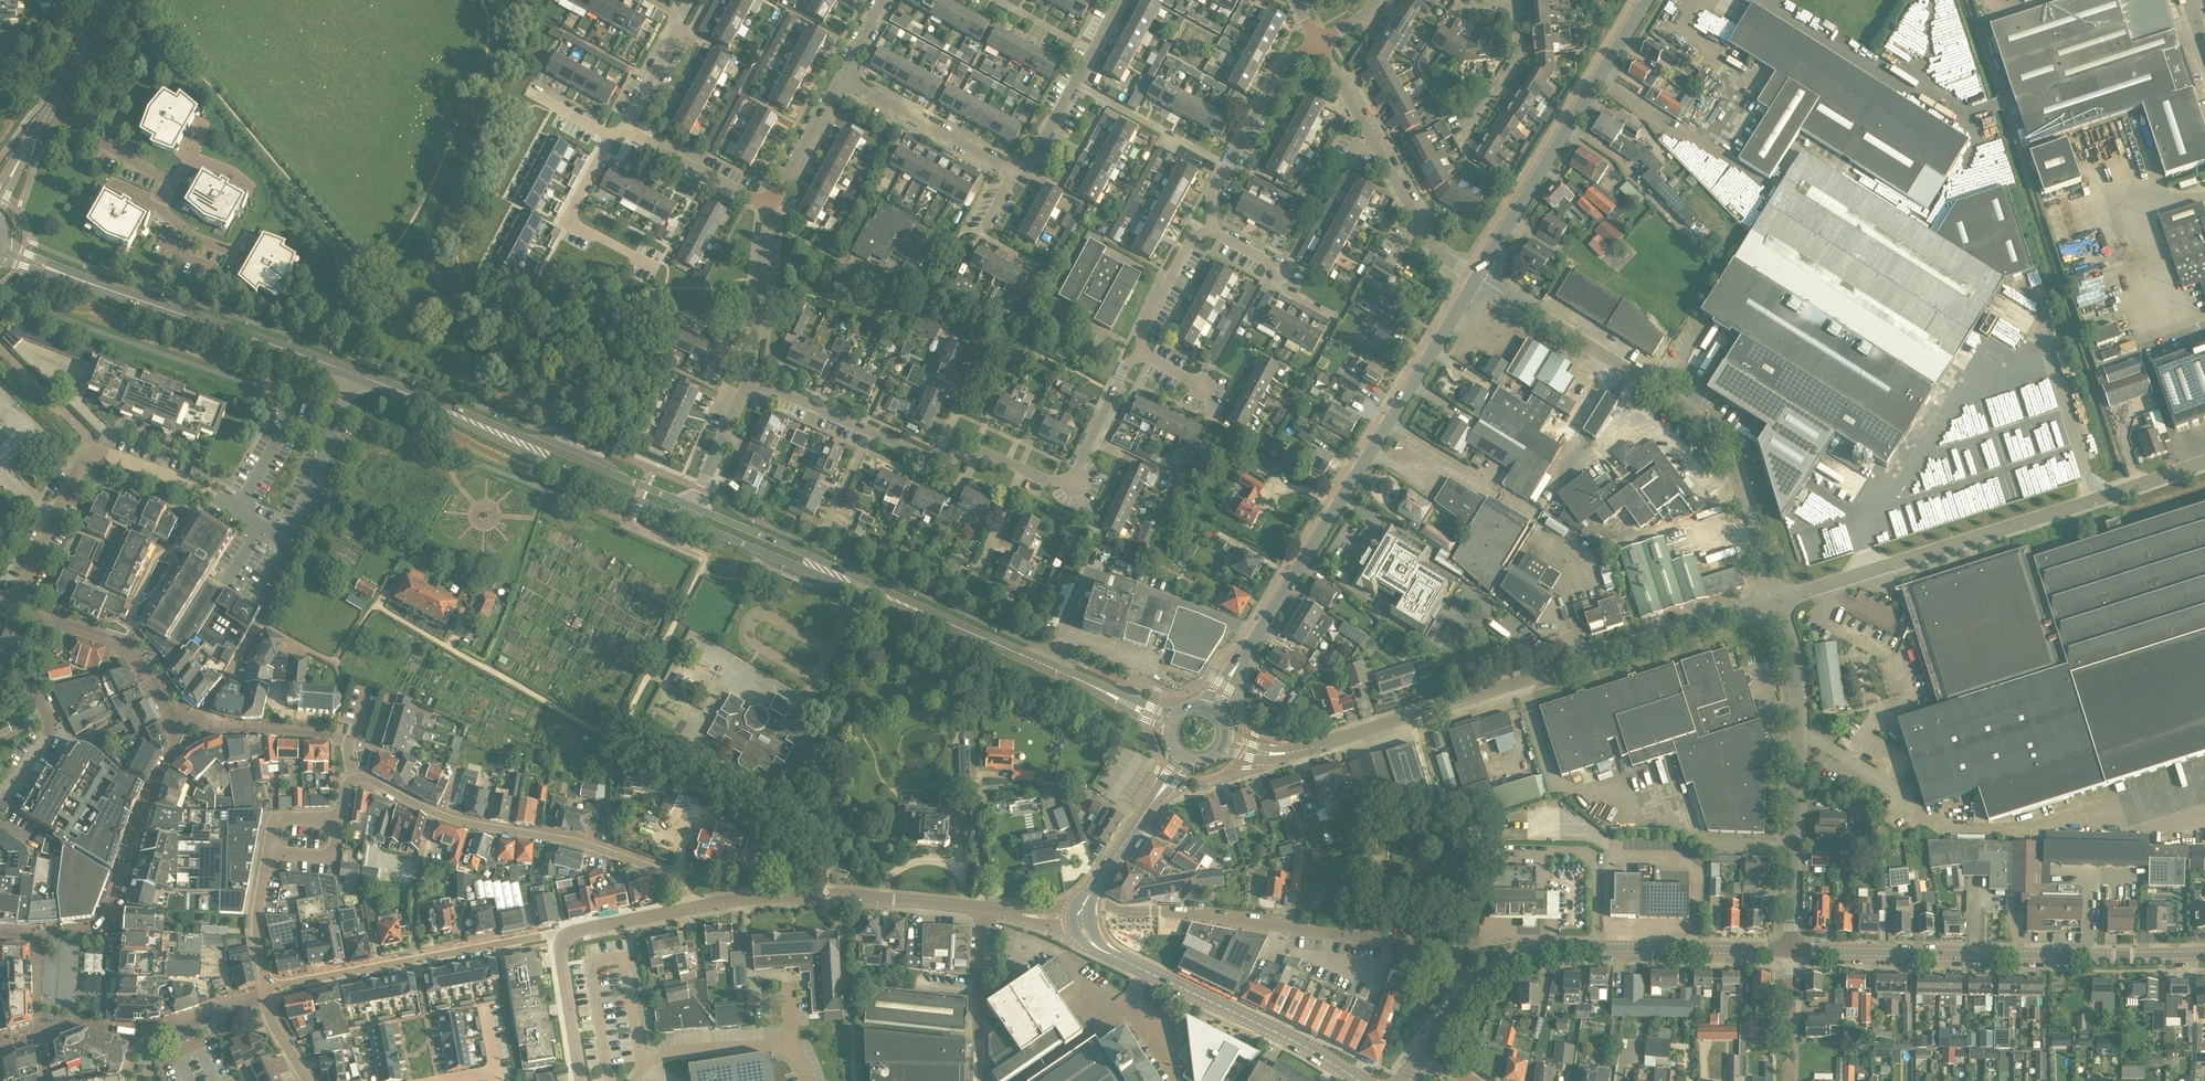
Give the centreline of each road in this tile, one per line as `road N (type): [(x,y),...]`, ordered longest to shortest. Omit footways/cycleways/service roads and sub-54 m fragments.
road 1 (unclassified): [(1226,742),(1299,751),(1775,600)]
road 2 (tertiary): [(1211,707),(1478,278)]
road 3 (unclassified): [(1775,600),(1734,473),(1704,425),(1478,278)]
road 4 (secondary): [(432,402),(2,251)]
road 5 (unclassified): [(1775,600),(2204,462)]
road 6 (tertiary): [(1790,951),(2204,954)]
road 7 (residential): [(1081,906),(1424,945),(1475,986)]
road 8 (unclassified): [(1790,951),(1798,712),(1775,600)]
road 9 (secondary): [(1361,1080),(1105,954),(1078,919)]
road 10 (tertiary): [(1478,278),(1647,0)]
road 11 (tertiary): [(1475,986),(1513,961),(1561,948),(1790,951)]
road 12 (residential): [(46,622),(127,642),(185,726),(199,725),(258,621)]
road 13 (secondary): [(969,629),(691,506)]
road 14 (secondary): [(686,518),(969,629)]
road 15 (unclassified): [(1478,278),(1425,236),(1319,43)]
road 16 (residential): [(434,811),(650,865),(682,882),(690,909)]
road 17 (secondary): [(432,402),(532,454),(686,518)]
road 18 (secondary): [(691,506),(432,402)]
road 19 (secondary): [(1171,720),(969,629)]
road 20 (residential): [(894,900),(764,896),(690,909)]
road 21 (residential): [(1021,468),(1050,481),(1072,478),(1124,366),(1141,352)]
road 22 (residential): [(612,135),(567,219),(658,268)]
road 23 (residential): [(1014,171),(842,78)]
road 24 (residential): [(0,788),(19,777),(50,731),(31,680),(46,622)]
road 25 (secondary): [(1081,906),(1180,758)]
road 26 (residential): [(770,208),(625,132),(612,135)]
road 27 (residential): [(1227,166),(1076,82)]
road 28 (residential): [(16,603),(94,450)]
road 29 (residential): [(748,378),(770,208)]
road 30 (residential): [(870,431),(935,459),(986,454),(1021,468)]
road 31 (residential): [(1227,166),(1282,63),(1319,43)]
road 32 (residential): [(1451,130),(1520,59),(1515,5)]
road 33 (residential): [(418,960),(268,990)]
road 34 (residential): [(418,960),(414,890),(434,811)]
road 35 (residential): [(565,938),(418,960)]
road 36 (residential): [(770,208),(842,78)]
road 37 (residential): [(1141,352),(1140,333),(1192,242),(1213,230)]
road 38 (residential): [(580,1080),(560,949),(565,938)]
road 39 (residential): [(171,180),(46,110)]
road 40 (residential): [(268,990),(256,927),(269,850)]
road 41 (residential): [(691,506),(748,378)]
road 42 (residential): [(268,990),(136,1033)]
road 43 (residential): [(979,1042),(982,908)]
road 44 (residential): [(748,378),(870,431)]
road 45 (residential): [(690,909),(565,938)]
road 46 (residential): [(971,586),(1021,468)]
road 47 (unclassified): [(46,110),(111,0)]

